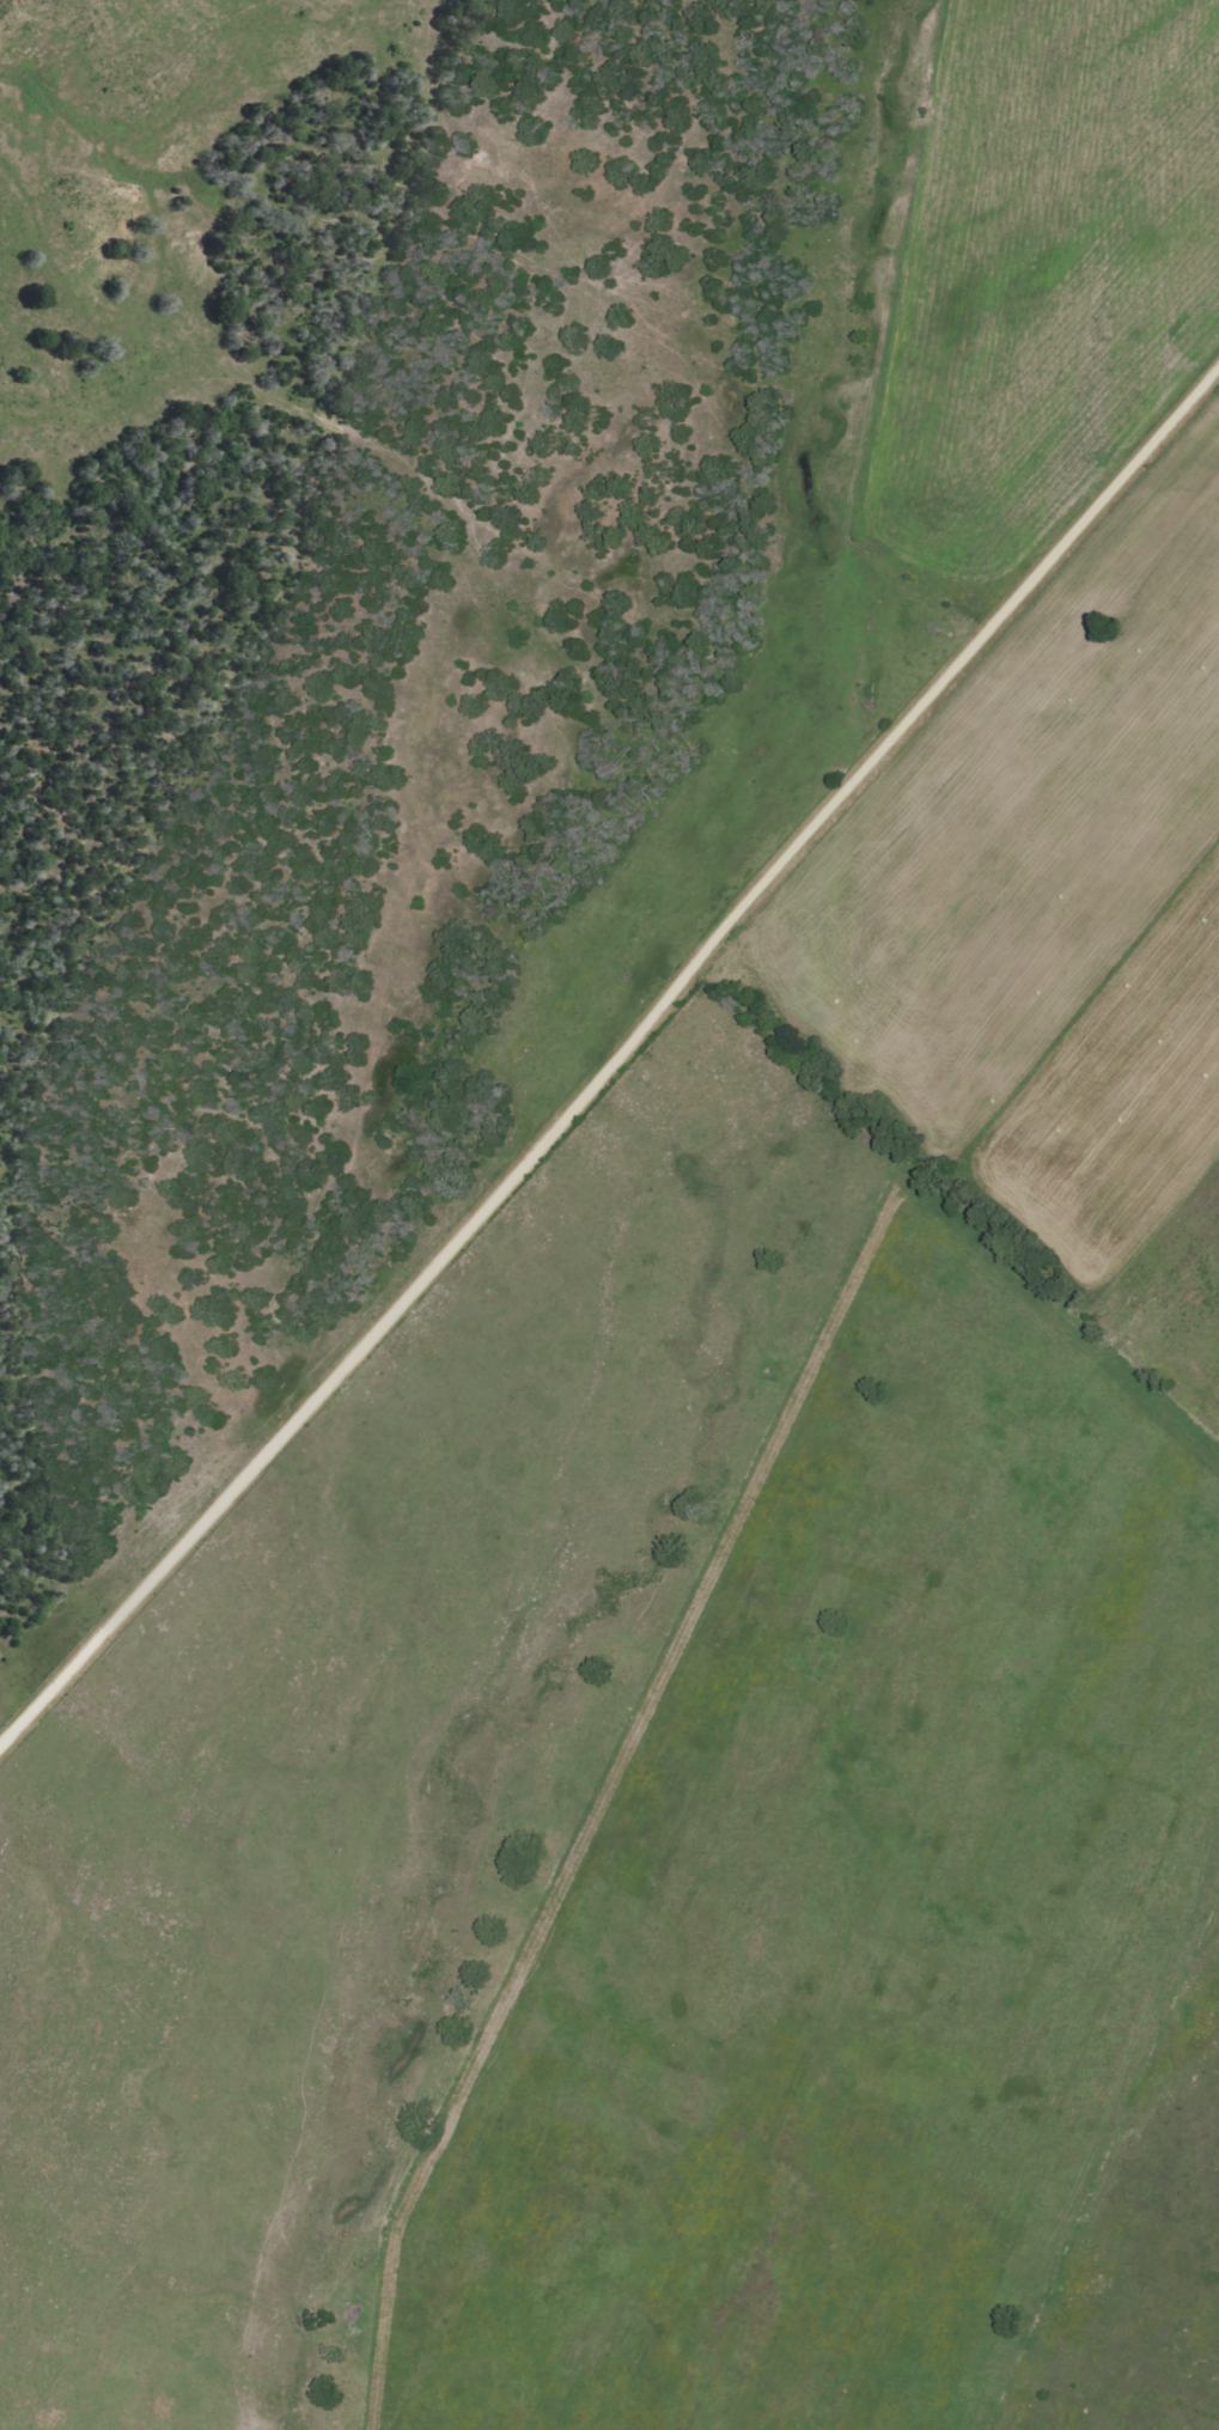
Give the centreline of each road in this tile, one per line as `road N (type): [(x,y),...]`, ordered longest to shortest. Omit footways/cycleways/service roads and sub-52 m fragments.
road 1 (residential): [(0,1740),(590,1085),(708,934),(1218,357)]
road 2 (residential): [(738,902),(450,962),(333,854),(136,778),(0,810)]

